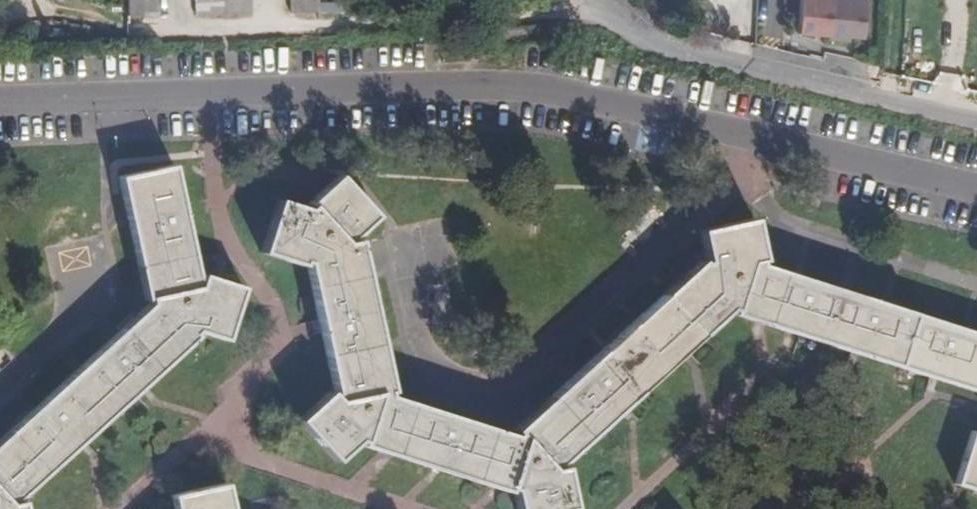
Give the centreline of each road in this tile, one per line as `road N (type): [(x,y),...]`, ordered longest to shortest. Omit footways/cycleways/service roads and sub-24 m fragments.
road 1 (residential): [(0,103),(530,89),(976,188)]
road 2 (residential): [(596,0),(612,21),(672,51),(976,122)]

